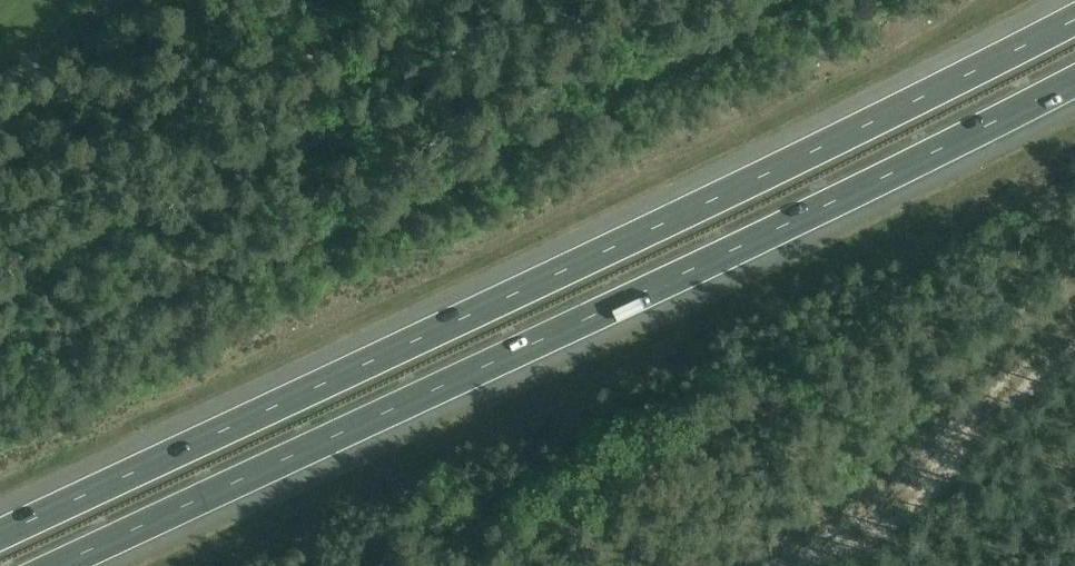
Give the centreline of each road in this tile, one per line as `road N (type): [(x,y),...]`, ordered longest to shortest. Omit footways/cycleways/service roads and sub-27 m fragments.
road 1 (motorway): [(1074,13),(681,209),(0,530)]
road 2 (motorway): [(65,565),(715,265),(1074,87)]

